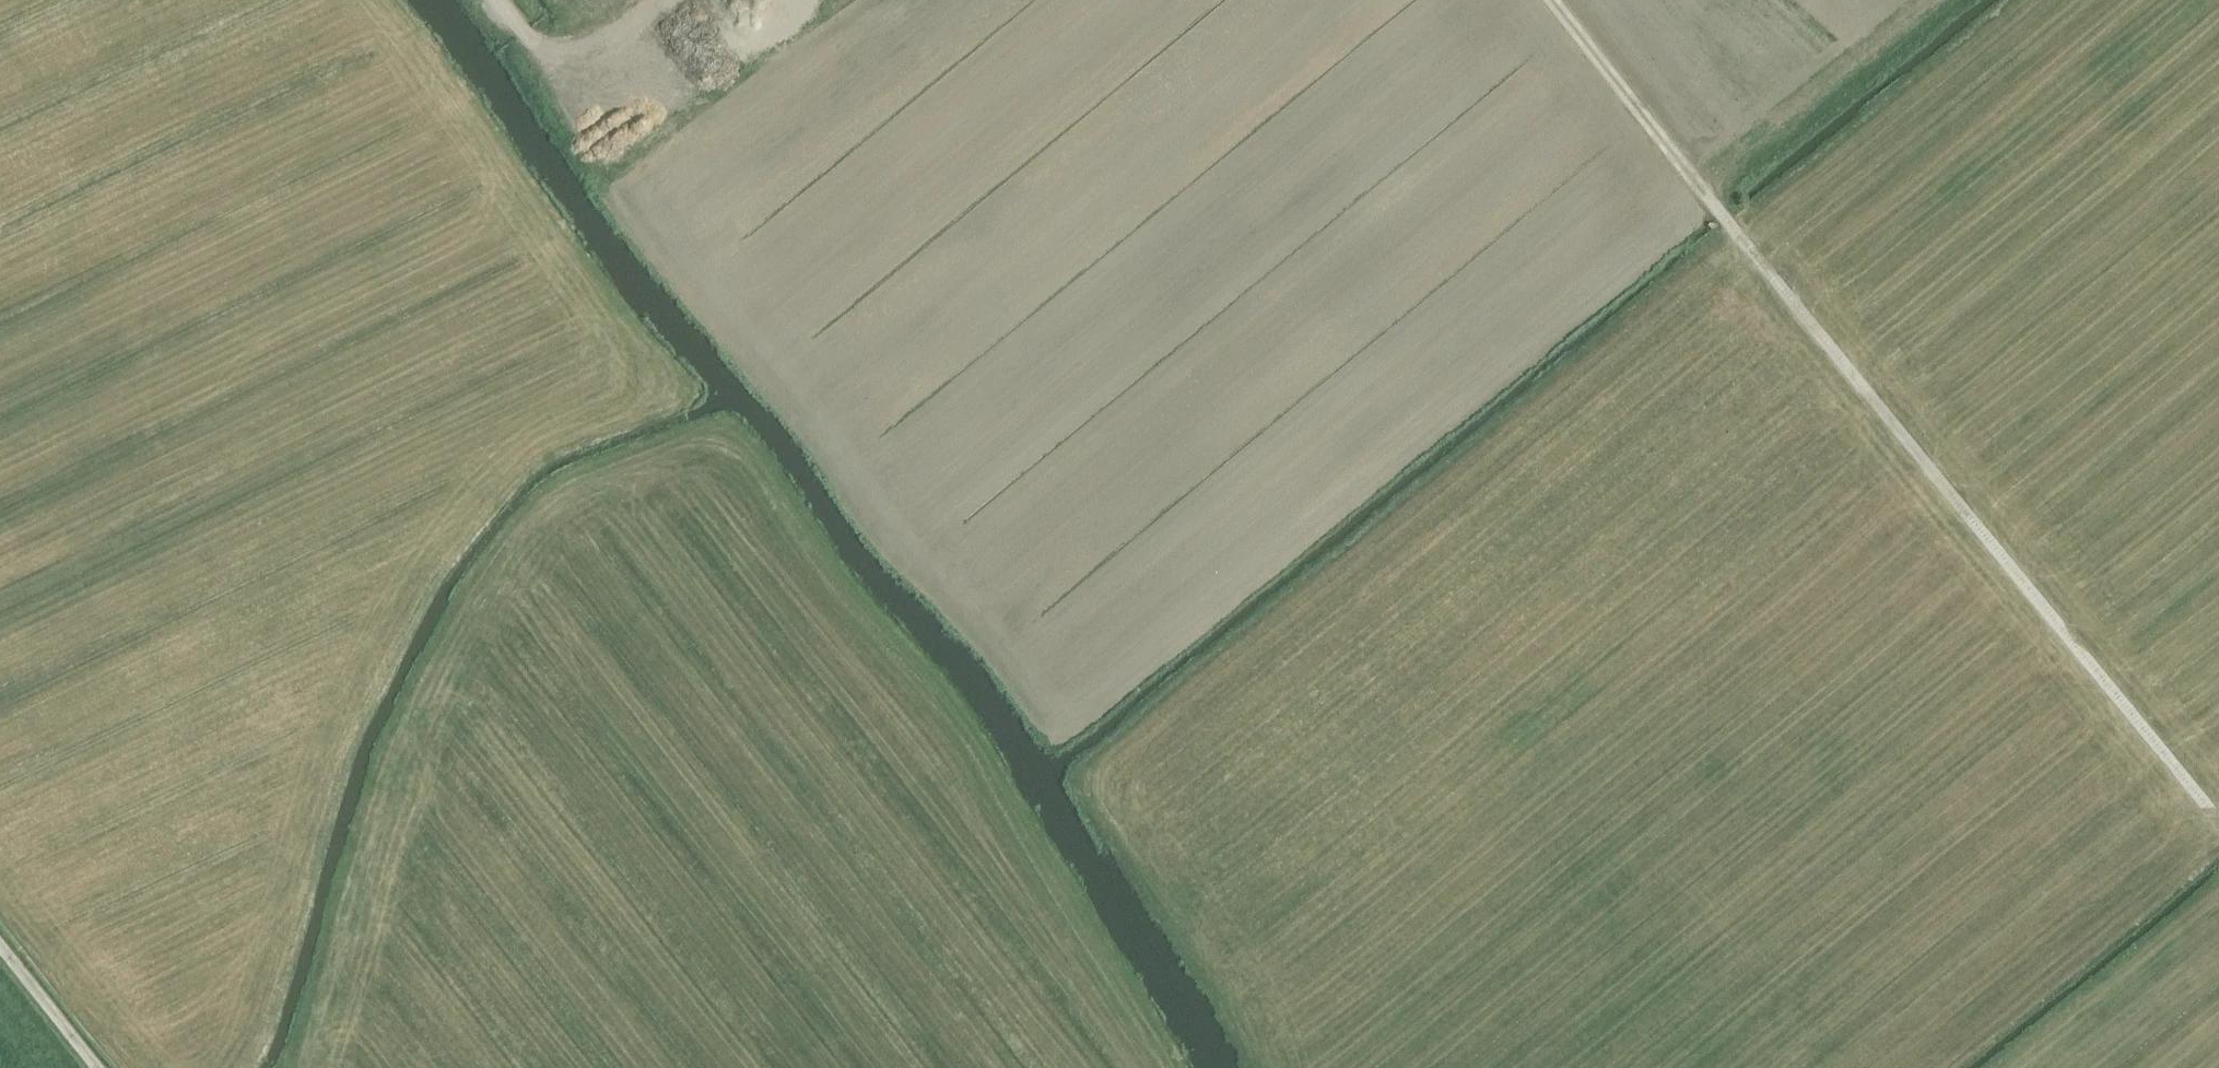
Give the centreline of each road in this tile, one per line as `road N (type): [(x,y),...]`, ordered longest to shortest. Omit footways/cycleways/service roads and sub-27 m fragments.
road 1 (track): [(1557,0),(1811,325),(2218,820)]
road 2 (track): [(103,1067),(0,939)]
road 3 (track): [(551,55),(580,60),(602,51),(675,0)]

